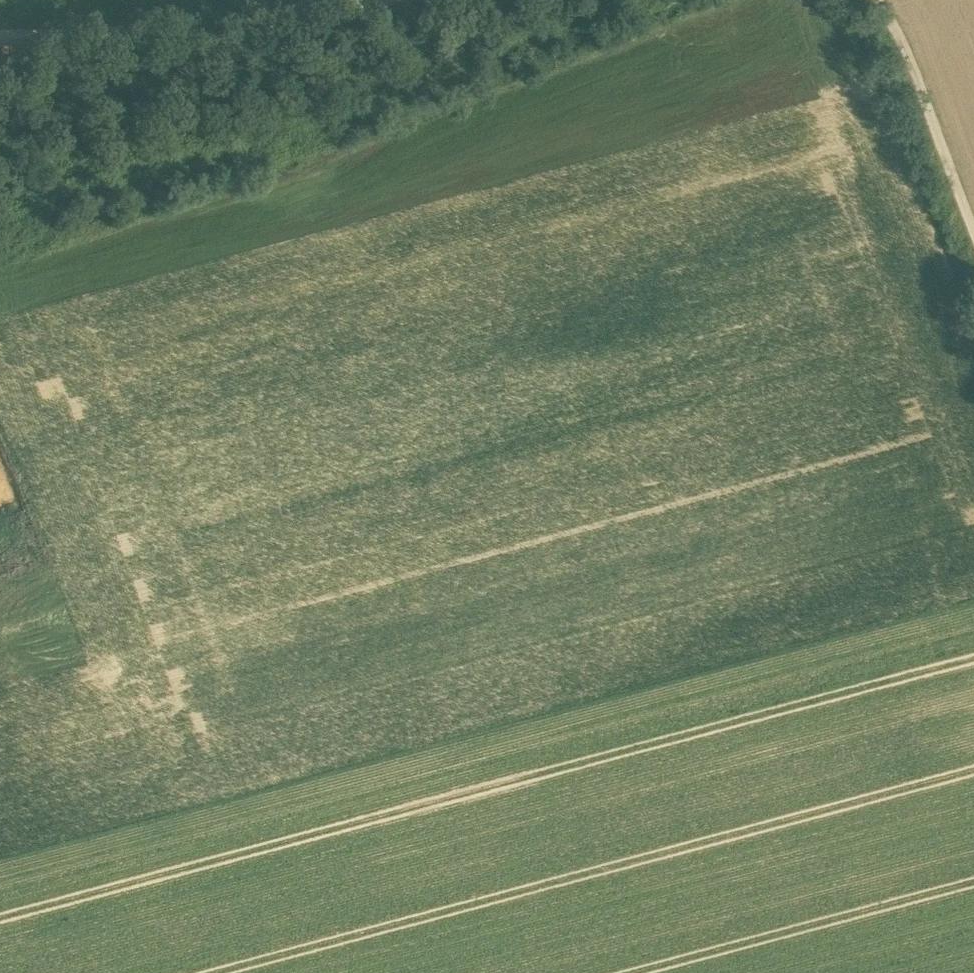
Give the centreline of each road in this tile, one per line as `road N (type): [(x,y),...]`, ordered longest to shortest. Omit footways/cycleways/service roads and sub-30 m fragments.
road 1 (track): [(0,44),(278,43),(451,0)]
road 2 (track): [(866,0),(892,36),(973,245)]

